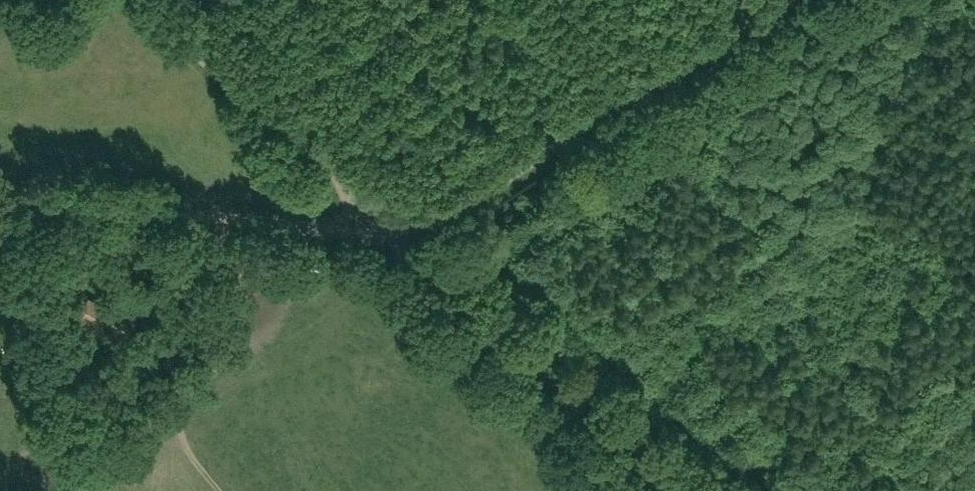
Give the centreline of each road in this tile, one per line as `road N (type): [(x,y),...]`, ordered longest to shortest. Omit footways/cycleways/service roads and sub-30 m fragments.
road 1 (residential): [(0,181),(319,225),(429,227),(789,0)]
road 2 (track): [(153,0),(375,230),(677,490)]

